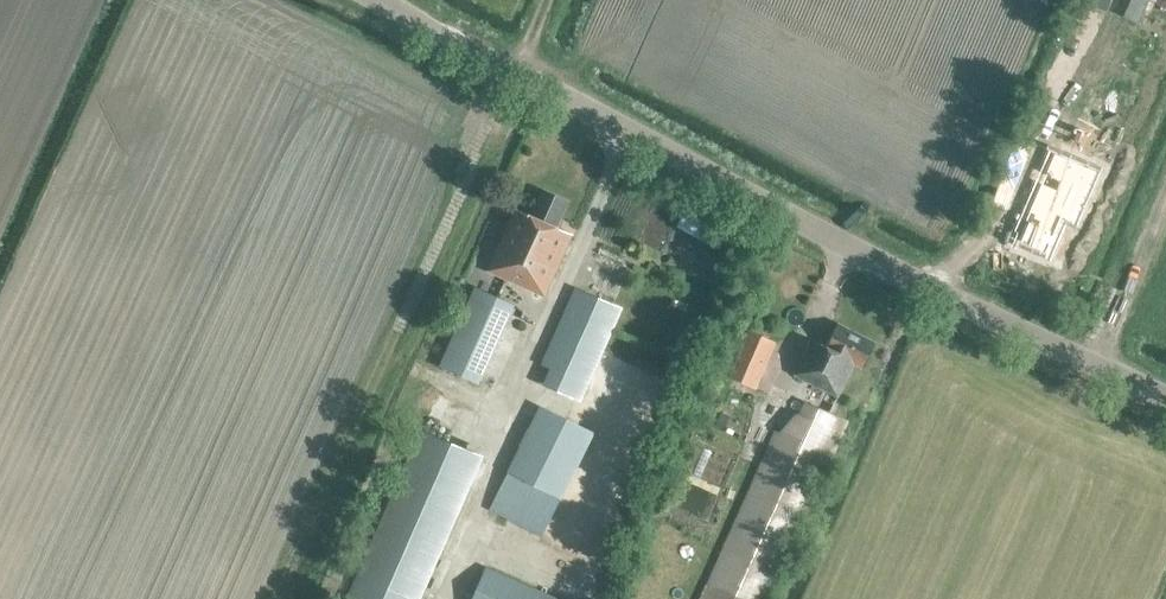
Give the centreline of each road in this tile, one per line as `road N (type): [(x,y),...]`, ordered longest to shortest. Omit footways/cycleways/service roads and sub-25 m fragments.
road 1 (unclassified): [(1165,401),(831,251),(350,0)]

